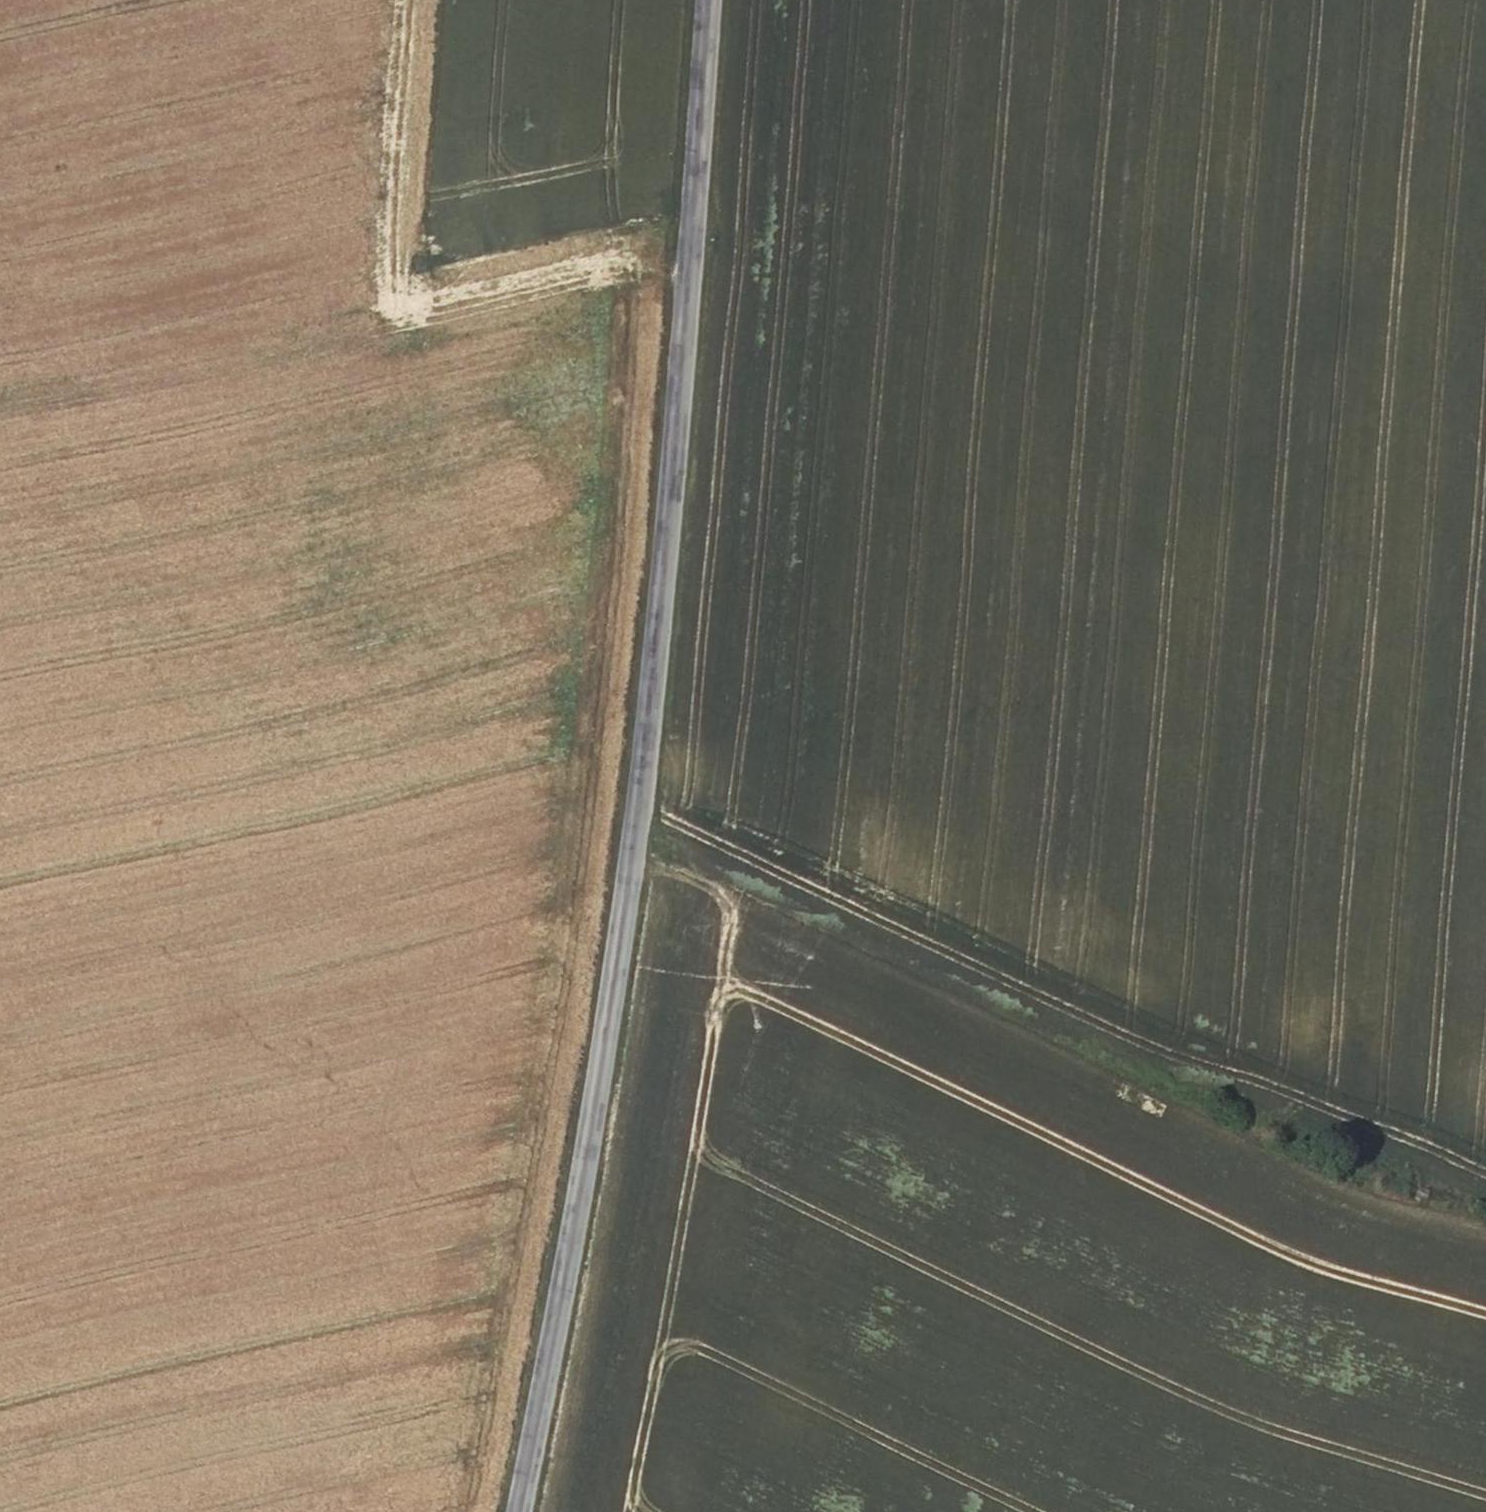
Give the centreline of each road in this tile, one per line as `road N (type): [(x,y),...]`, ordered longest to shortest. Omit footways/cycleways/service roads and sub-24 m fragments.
road 1 (unclassified): [(714,0),(702,216),(623,941),(526,1511)]

